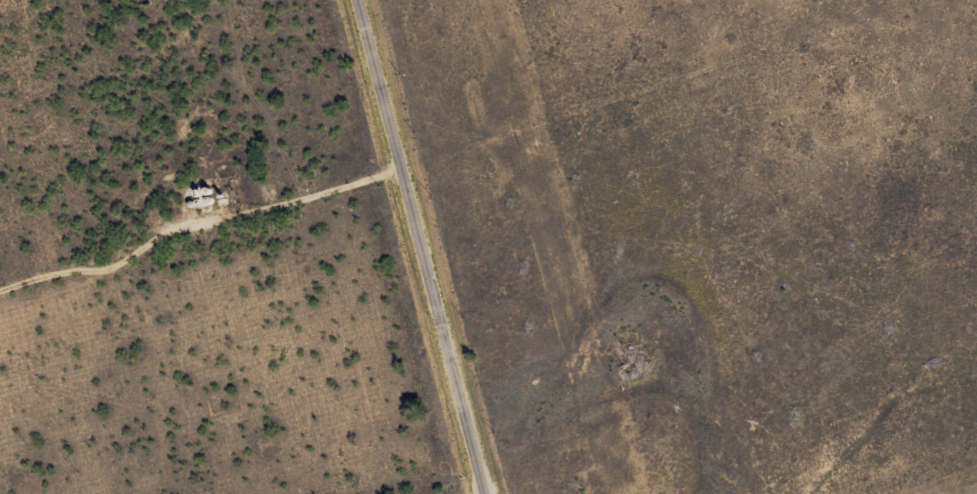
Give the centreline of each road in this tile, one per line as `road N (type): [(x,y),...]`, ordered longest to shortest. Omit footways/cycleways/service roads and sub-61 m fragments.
road 1 (residential): [(486,493),(356,0)]
road 2 (track): [(401,170),(172,230),(105,270),(0,291)]

